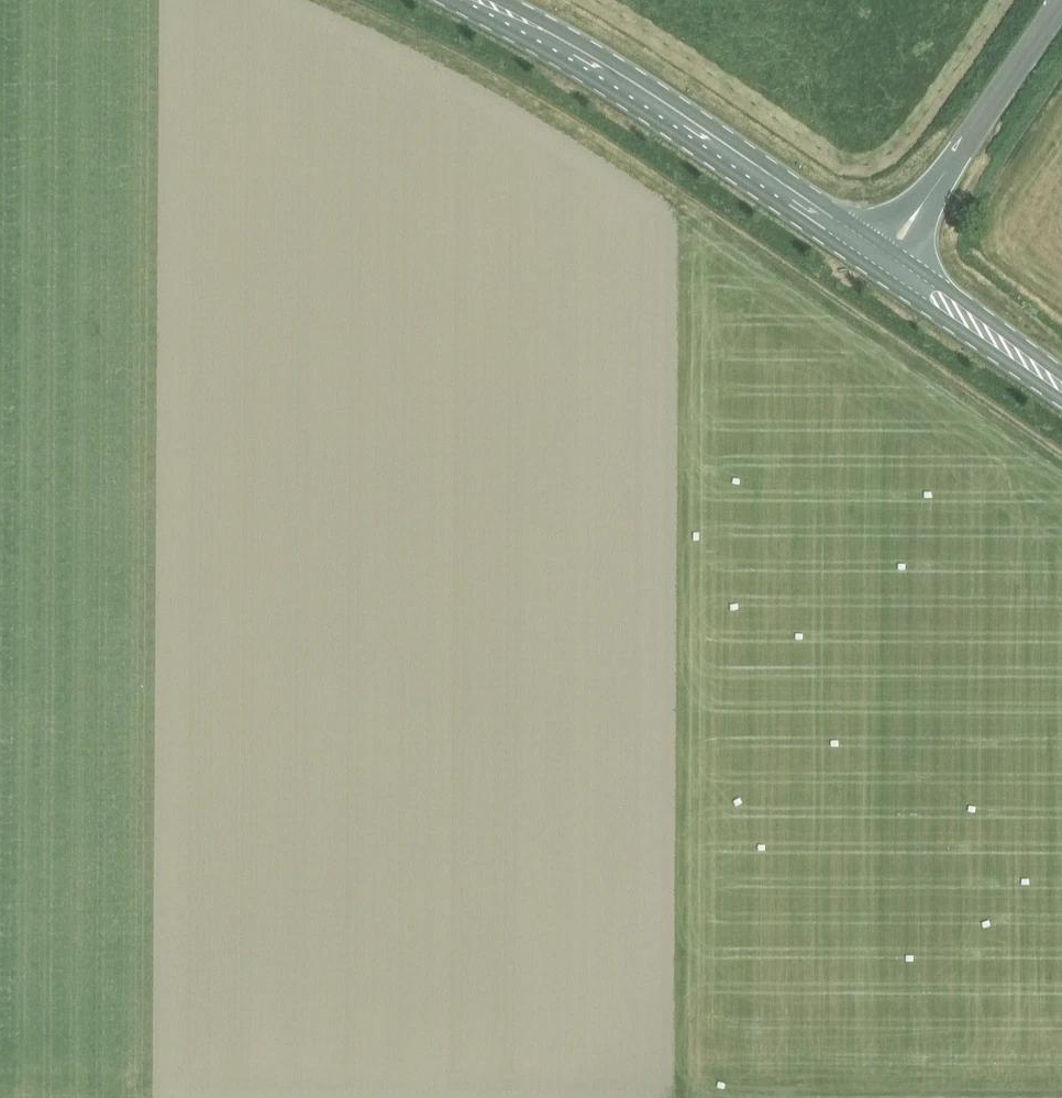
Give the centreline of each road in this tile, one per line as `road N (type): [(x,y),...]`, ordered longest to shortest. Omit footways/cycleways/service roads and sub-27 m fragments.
road 1 (secondary): [(443,0),(611,94),(873,272)]
road 2 (secondary): [(877,241),(633,75),(501,0)]
road 3 (unclassified): [(921,207),(1061,0)]
road 4 (secondary): [(873,272),(1061,402)]
road 5 (secondary): [(1061,375),(903,258)]

